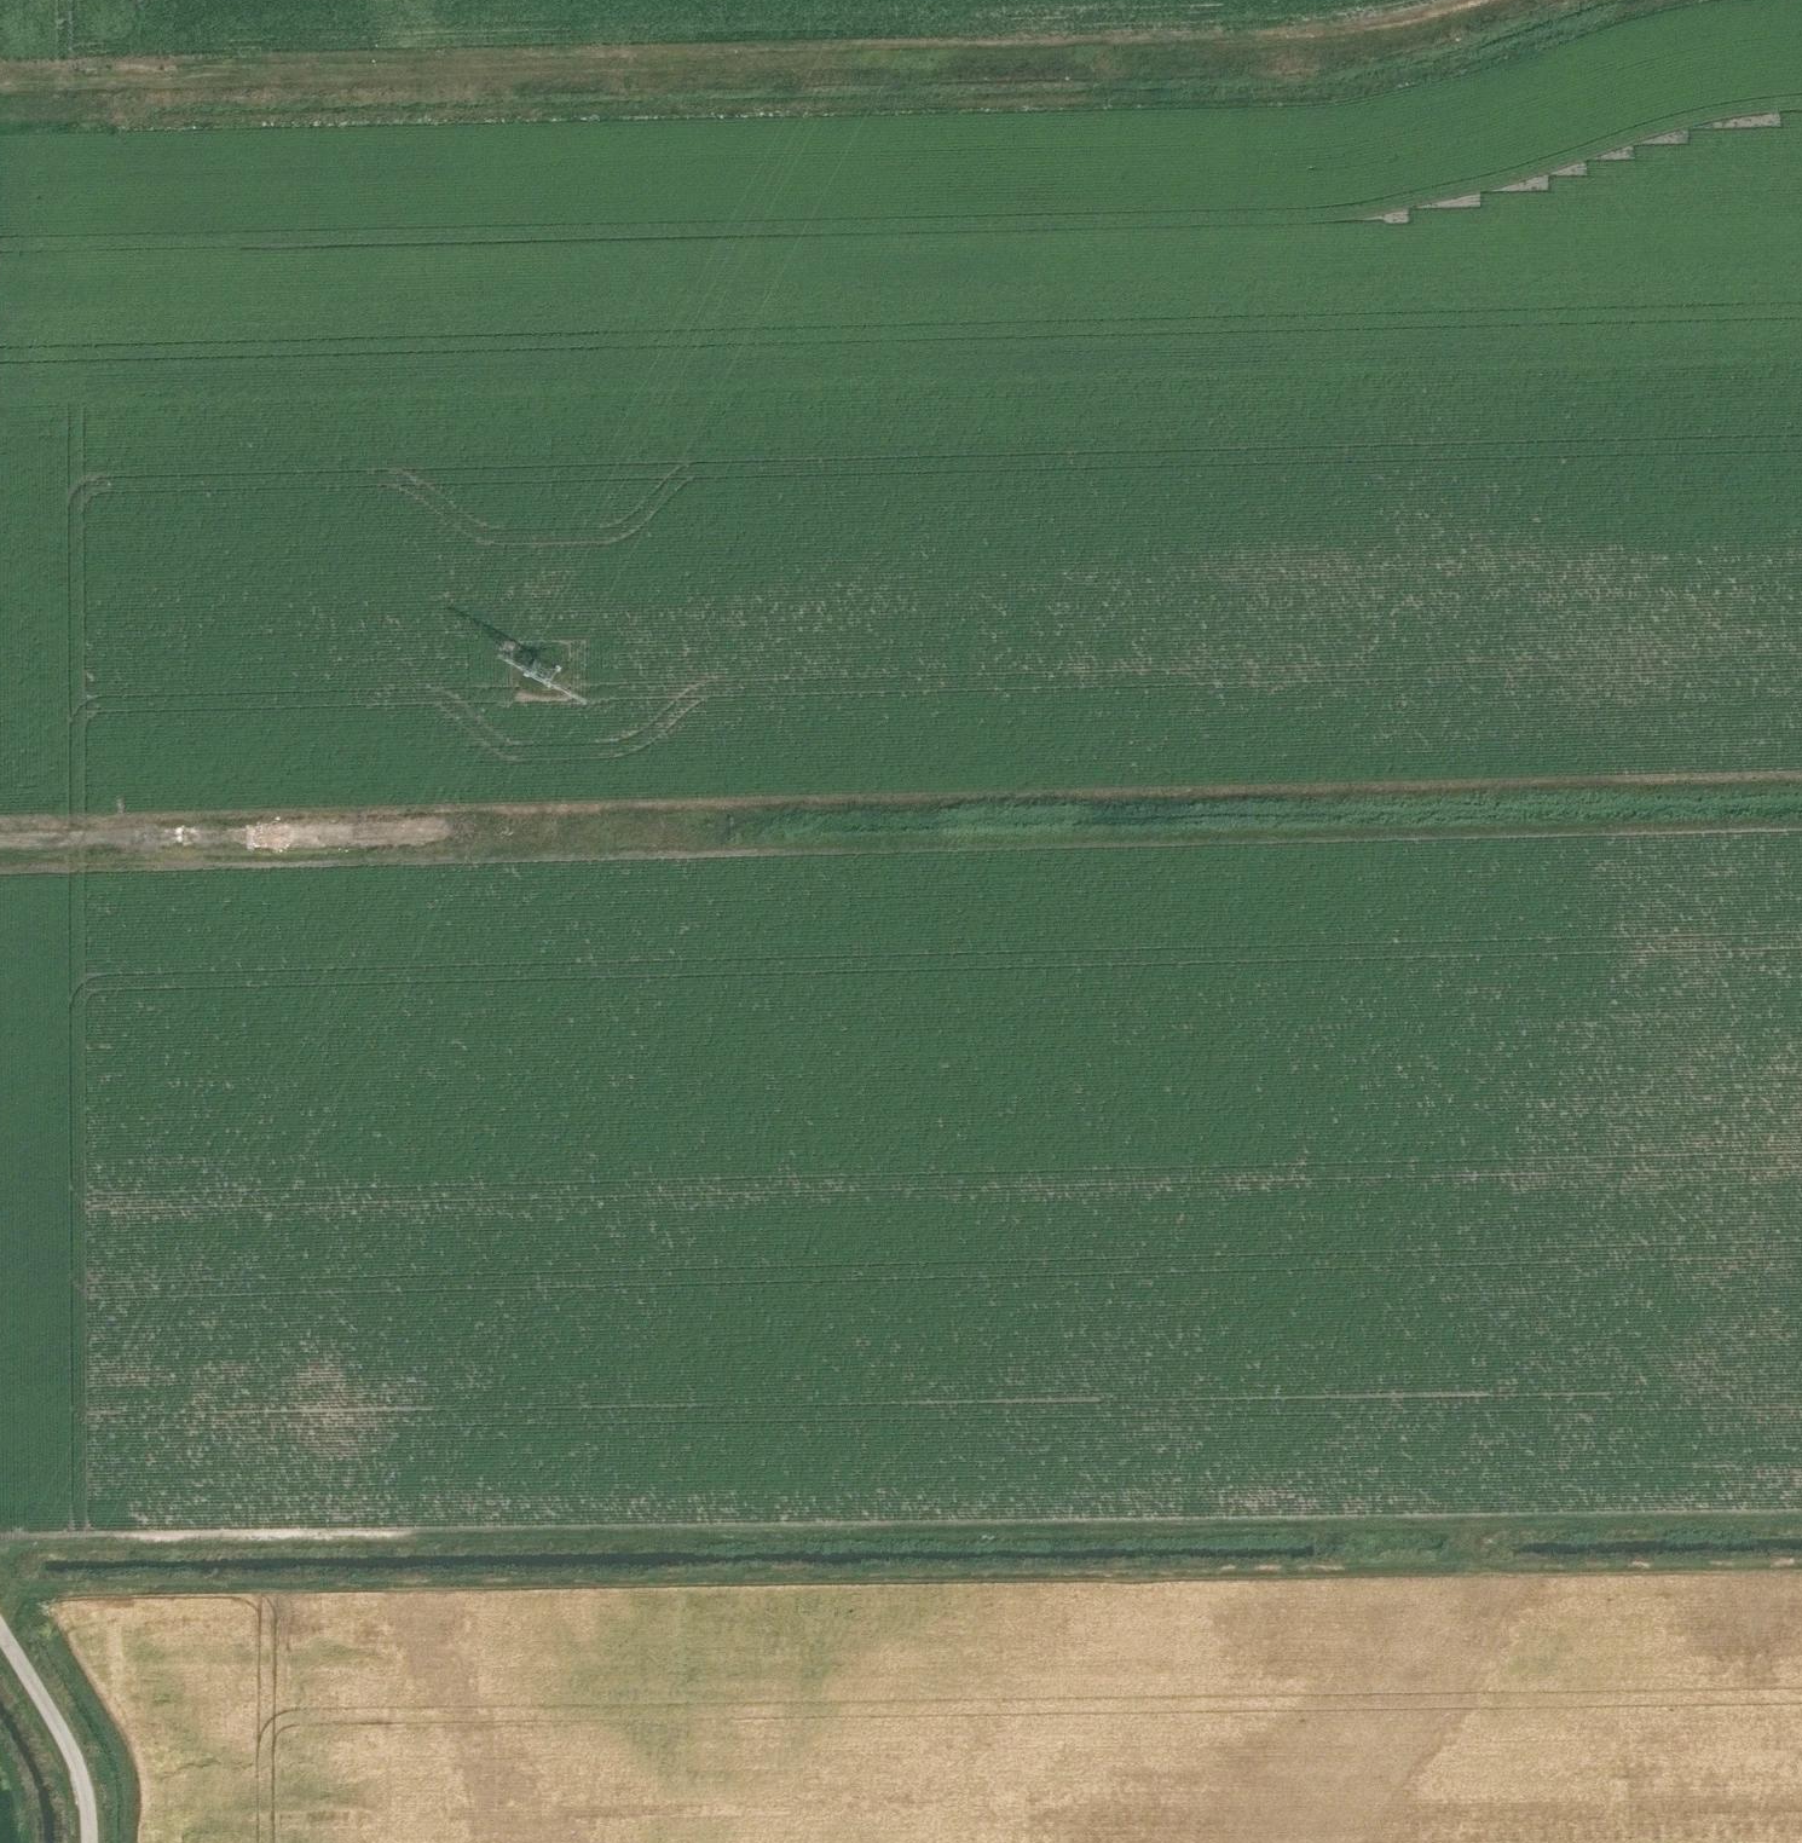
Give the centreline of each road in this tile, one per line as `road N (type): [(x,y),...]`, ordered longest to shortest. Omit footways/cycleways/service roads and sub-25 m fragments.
road 1 (unclassified): [(87,1842),(69,1752),(0,1634)]

